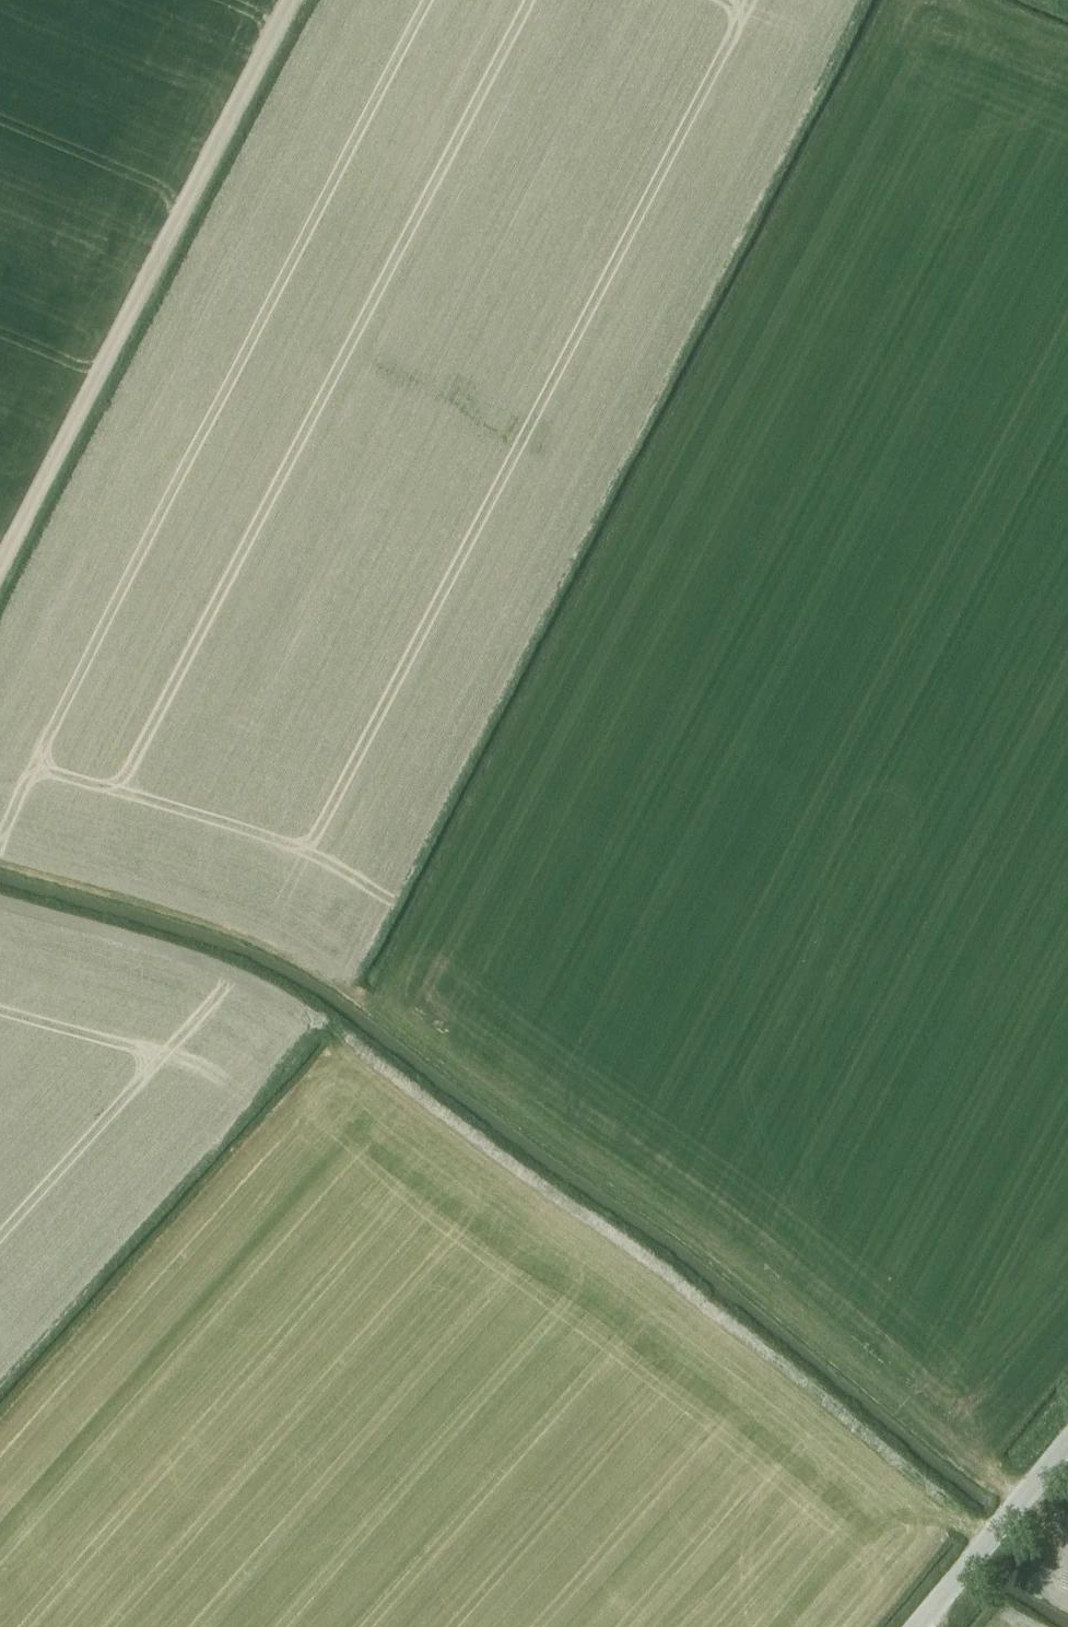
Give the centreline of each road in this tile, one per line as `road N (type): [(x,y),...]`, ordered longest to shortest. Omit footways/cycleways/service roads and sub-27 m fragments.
road 1 (track): [(294,0),(0,571)]
road 2 (tertiary): [(914,1626),(1067,1441)]

